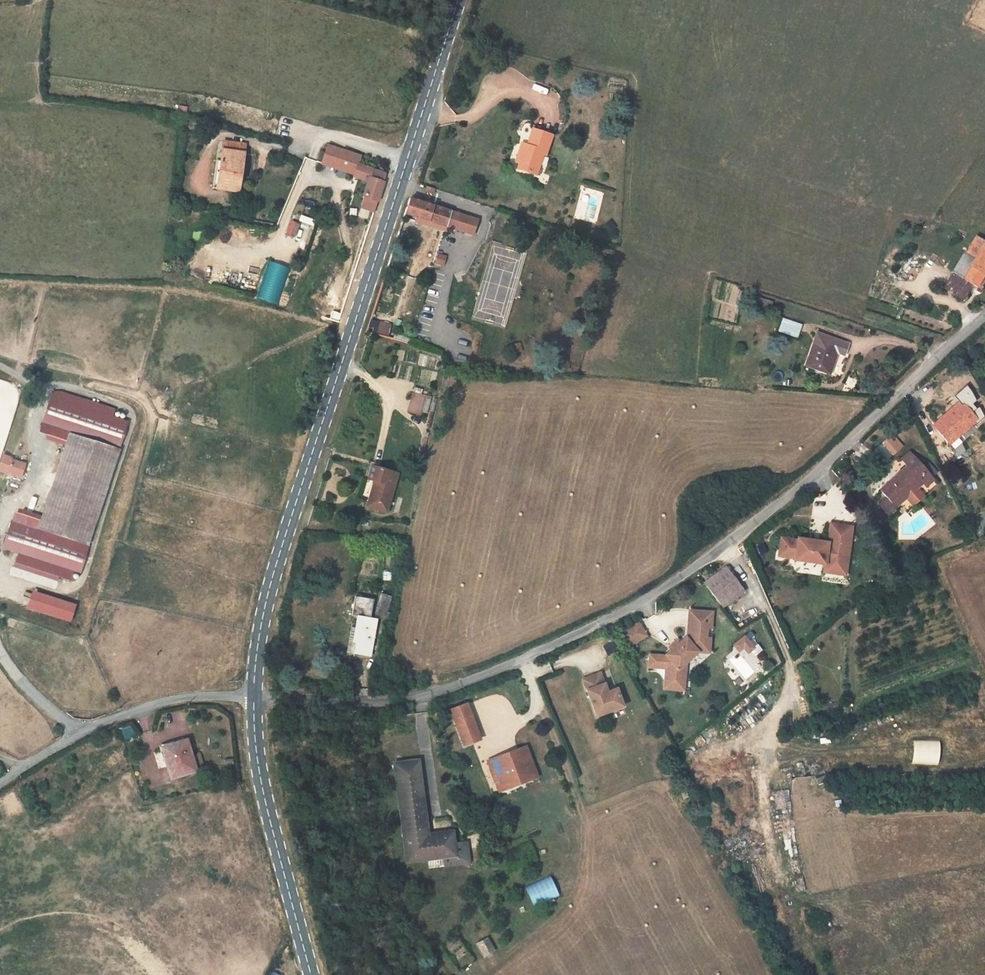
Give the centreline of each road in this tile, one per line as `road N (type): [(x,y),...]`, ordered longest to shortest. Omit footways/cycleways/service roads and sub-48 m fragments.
road 1 (residential): [(252,694),(369,704),(478,680),(638,610),(766,516),(984,324)]
road 2 (secondary): [(252,694),(270,575),(457,0)]
road 3 (secondary): [(311,974),(256,770),(252,694)]
road 4 (unclassified): [(0,783),(78,730),(121,714),(180,696),(252,694)]

